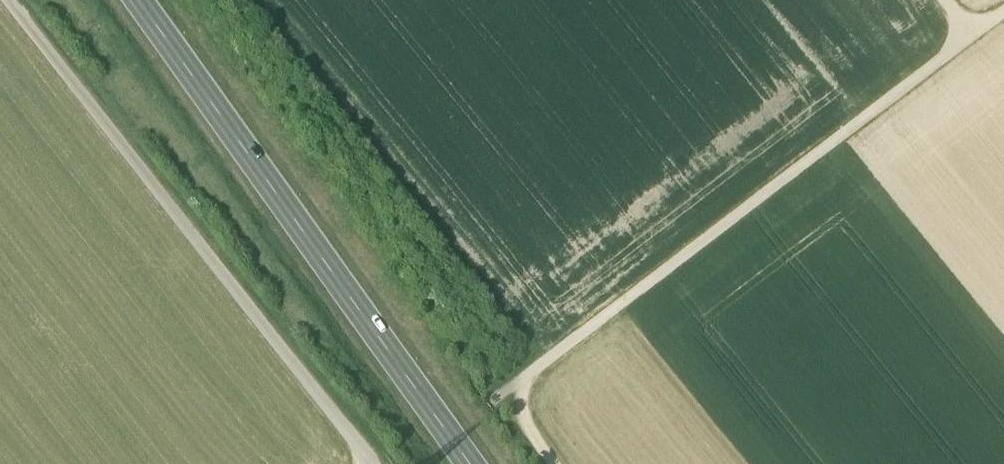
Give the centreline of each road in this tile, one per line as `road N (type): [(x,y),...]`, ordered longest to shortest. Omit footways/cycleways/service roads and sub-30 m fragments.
road 1 (track): [(1003,10),(503,395)]
road 2 (track): [(7,0),(371,463)]
road 3 (secondary): [(475,463),(142,0)]

